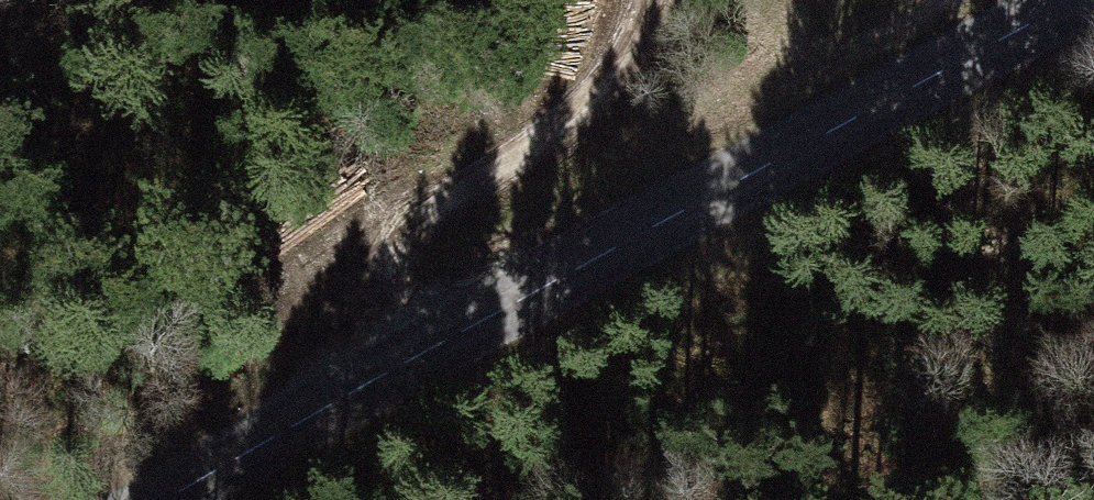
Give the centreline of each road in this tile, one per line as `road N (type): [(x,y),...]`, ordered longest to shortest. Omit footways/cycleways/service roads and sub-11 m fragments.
road 1 (secondary): [(158,499),(1071,0)]
road 2 (track): [(370,378),(383,299),(438,227),(541,157),(620,51),(643,0)]

